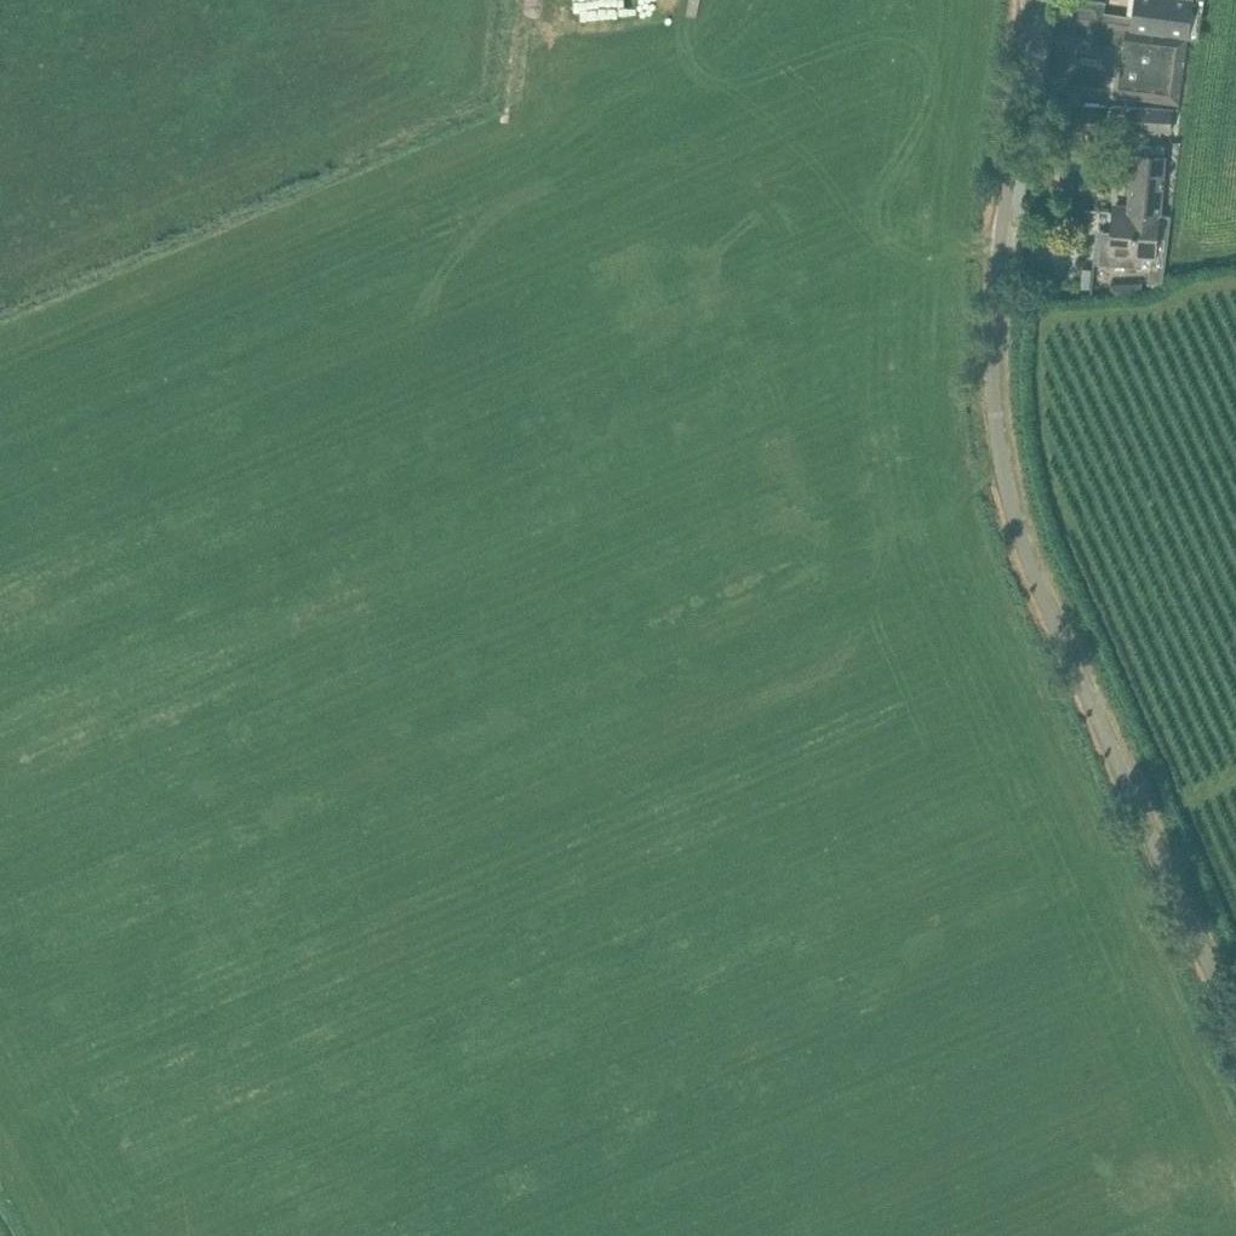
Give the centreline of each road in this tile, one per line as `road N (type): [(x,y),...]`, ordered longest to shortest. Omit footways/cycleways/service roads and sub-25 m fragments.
road 1 (unclassified): [(1235,1024),(1019,536),(994,330),(1033,0)]

